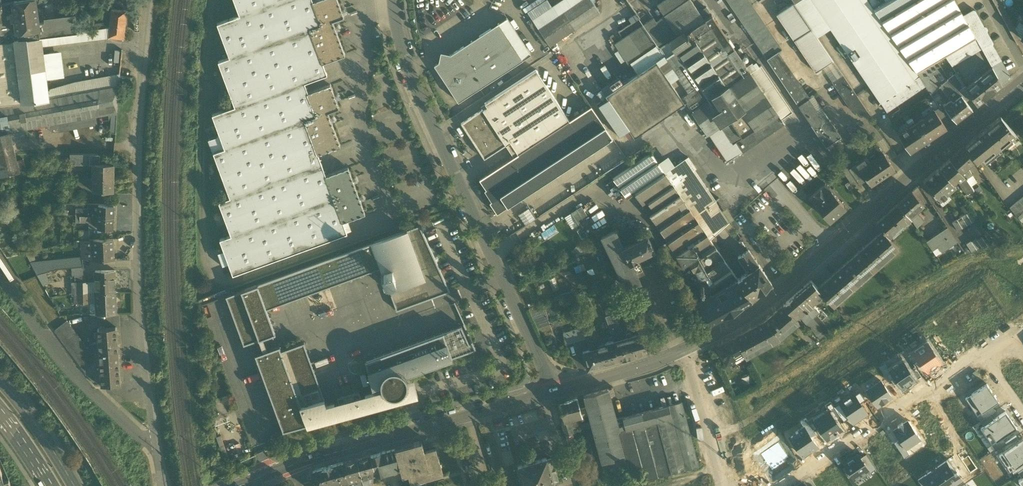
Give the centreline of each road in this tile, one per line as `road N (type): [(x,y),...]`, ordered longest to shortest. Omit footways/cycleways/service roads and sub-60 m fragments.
road 1 (unclassified): [(151,0),(137,273),(160,465)]
road 2 (tertiary): [(686,349),(766,304),(1022,82)]
road 3 (residential): [(393,0),(406,68),(548,392)]
road 4 (tertiary): [(291,466),(548,392)]
road 5 (unclassified): [(160,465),(92,393),(0,268)]
road 6 (residential): [(784,485),(980,354)]
road 7 (tertiary): [(548,392),(686,349)]
road 8 (residential): [(719,485),(686,349)]
road 9 (primary): [(74,485),(0,380)]

